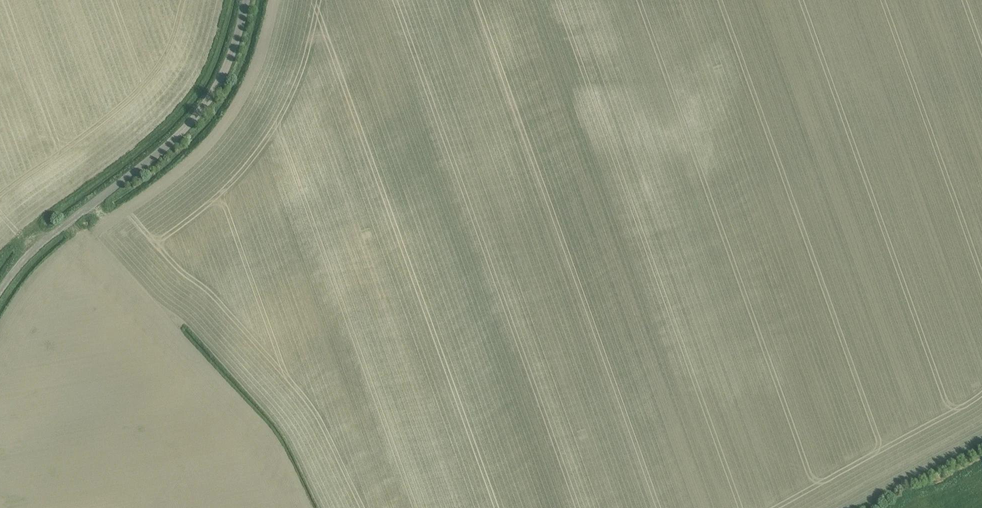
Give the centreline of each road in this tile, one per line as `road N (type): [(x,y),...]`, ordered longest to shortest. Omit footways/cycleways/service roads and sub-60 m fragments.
road 1 (track): [(0,291),(42,244),(192,121),(223,76),(246,0)]

